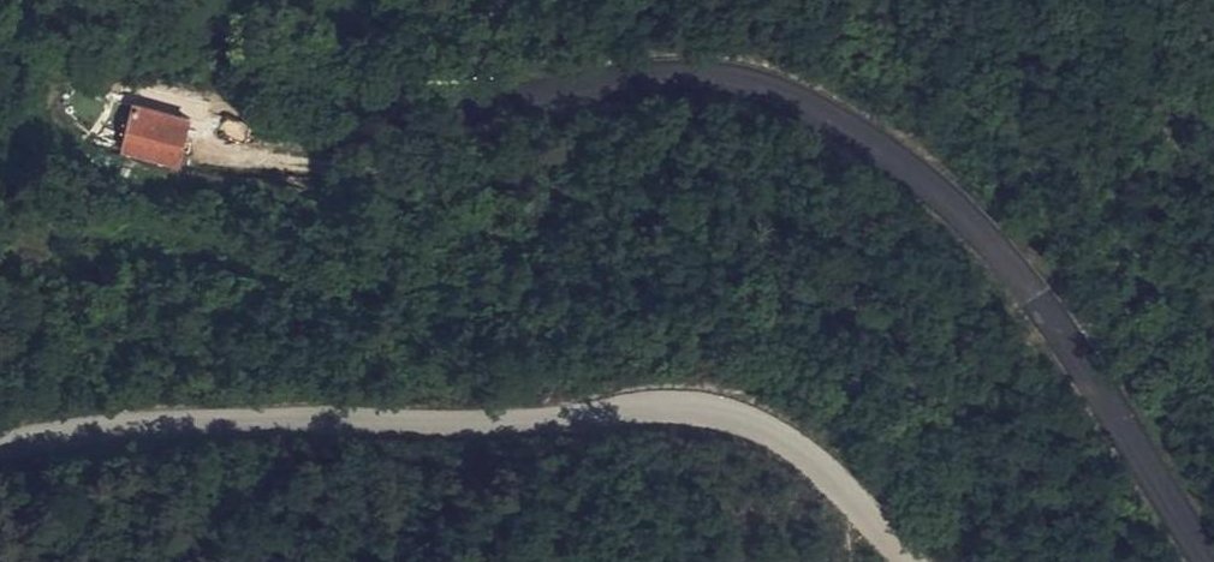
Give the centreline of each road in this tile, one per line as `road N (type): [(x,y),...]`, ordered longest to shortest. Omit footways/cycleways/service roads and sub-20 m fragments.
road 1 (secondary): [(1212,561),(1024,284),(956,205),(853,124),(765,88),(685,76),(398,104),(299,83),(237,57),(170,0)]
road 2 (tertiary): [(923,561),(805,449),(740,415),(671,403),(442,421),(68,423),(0,438)]
road 3 (track): [(223,42),(447,0)]

